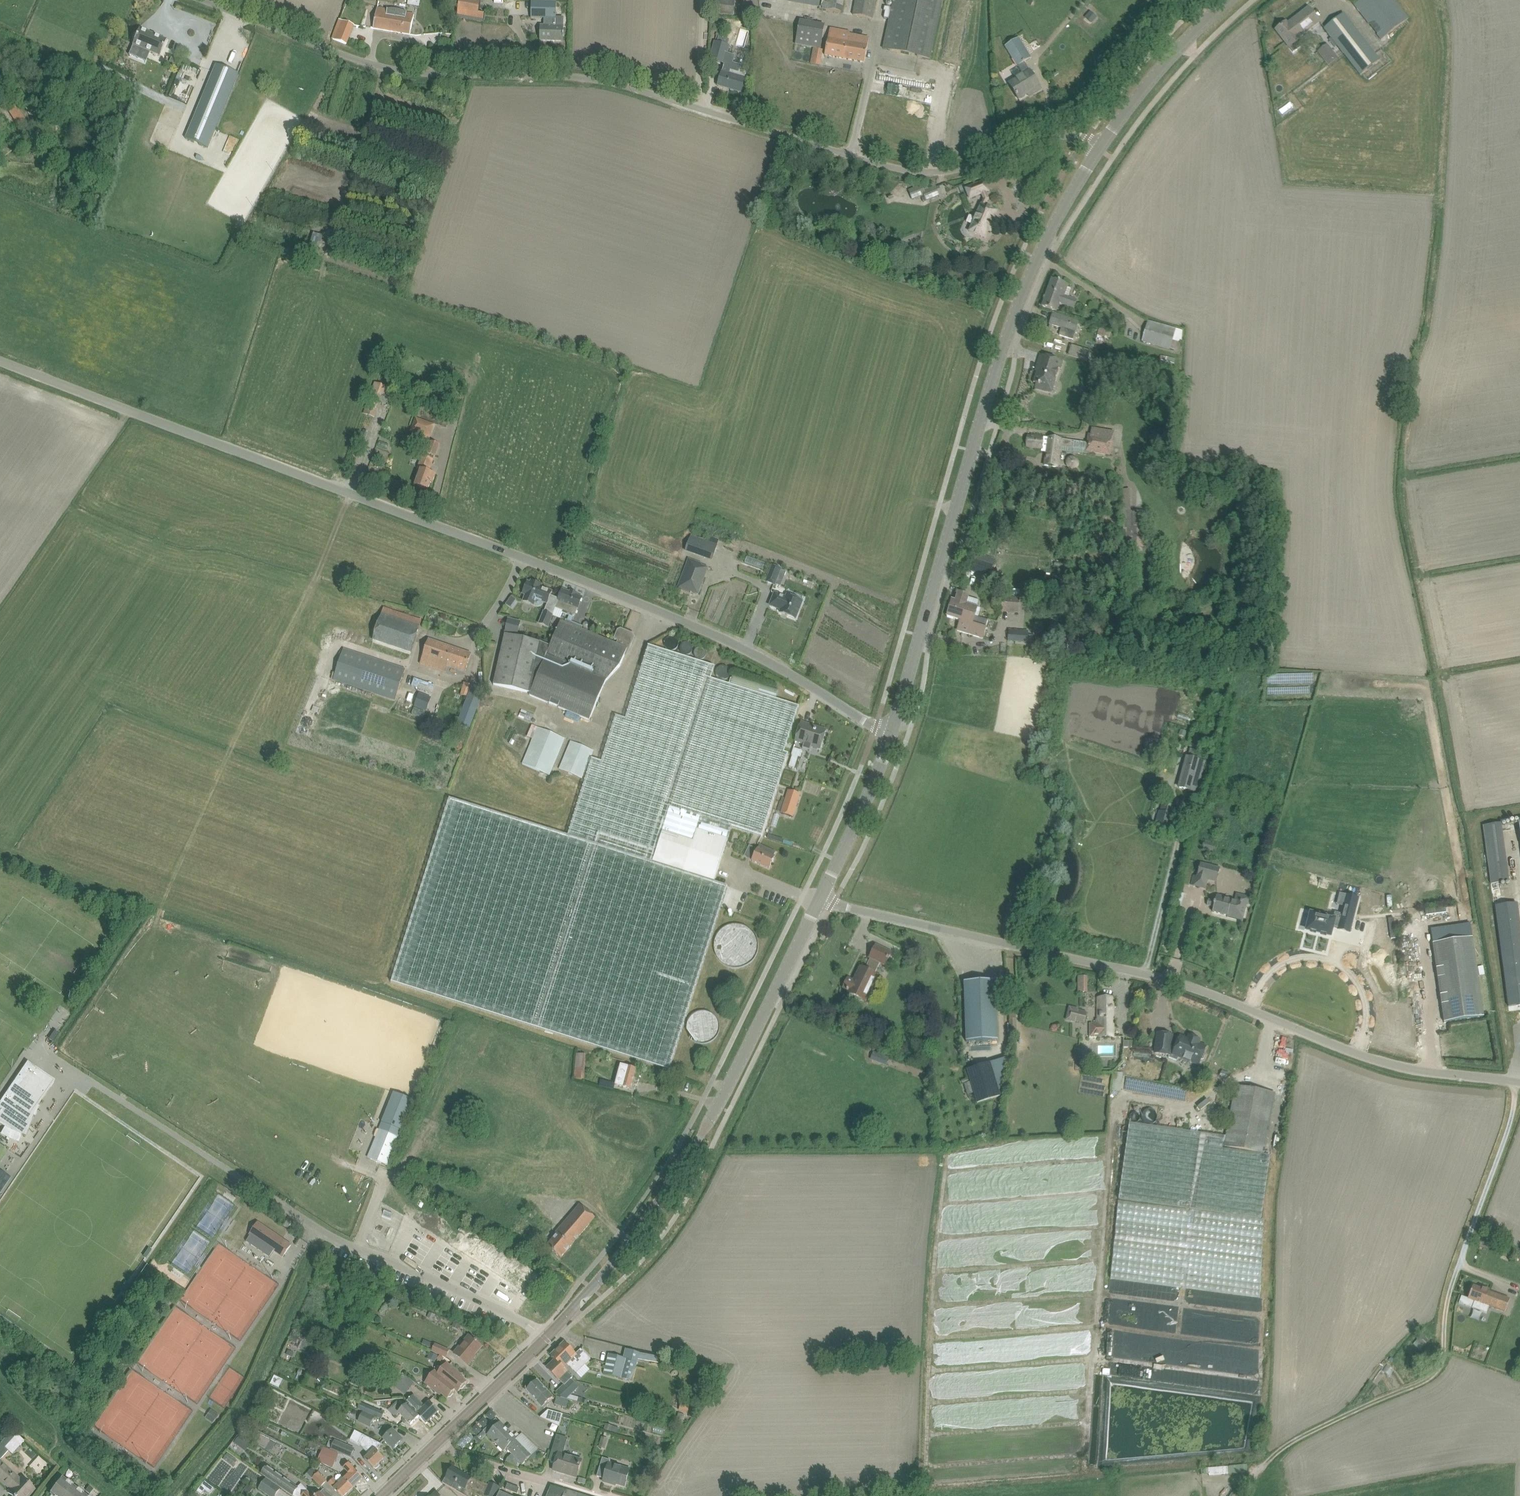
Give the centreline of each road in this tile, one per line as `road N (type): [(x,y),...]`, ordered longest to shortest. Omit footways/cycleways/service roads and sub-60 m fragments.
road 1 (unclassified): [(891,732),(703,629),(0,361)]
road 2 (unclassified): [(1519,1083),(1397,1066),(1162,978),(821,898)]
road 3 (secondary): [(891,732),(1013,319),(1100,148)]
road 4 (unclassified): [(546,1338),(316,1229),(56,1057)]
road 5 (track): [(1454,1279),(1509,1126),(1514,1082),(1471,817),(1519,809)]
road 6 (secondary): [(546,1338),(660,1202),(716,1109),(821,898)]
road 7 (unclassified): [(697,107),(583,77),(373,65),(203,0)]
road 8 (unclassified): [(1100,148),(1065,133),(965,170),(934,172),(697,107)]
road 9 (track): [(1454,1279),(1438,1371),(1299,1438),(1252,1479)]
road 10 (secondary): [(1100,148),(1228,0)]
road 11 (secondary): [(821,898),(891,732)]
road 12 (unclassified): [(599,1495),(433,1446)]
road 13 (secondary): [(433,1446),(546,1338)]

